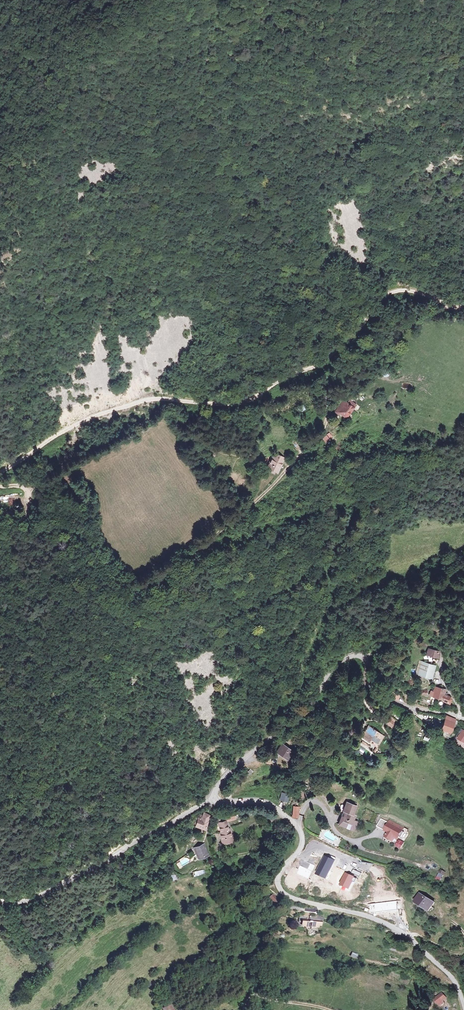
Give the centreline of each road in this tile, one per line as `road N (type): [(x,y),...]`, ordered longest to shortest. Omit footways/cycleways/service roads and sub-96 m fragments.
road 1 (track): [(0,468),(106,412),(157,400),(239,403),(326,360),(398,290),(463,311)]
road 2 (track): [(213,539),(331,502),(359,505),(332,550),(329,606),(302,674),(261,742)]
road 3 (residential): [(214,798),(268,802),(290,818),(302,844),(282,870),(281,891),(376,919),(410,938),(453,979),(463,1006)]
road 4 (residential): [(463,719),(378,699),(365,658),(350,657),(329,673),(321,703),(261,742),(214,798)]
road 5 (track): [(457,310),(406,322),(313,445),(245,510)]
road 6 (track): [(0,516),(67,533),(120,585),(151,586),(245,510)]
road 7 (unclassified): [(214,798),(70,879),(21,901),(0,900)]

